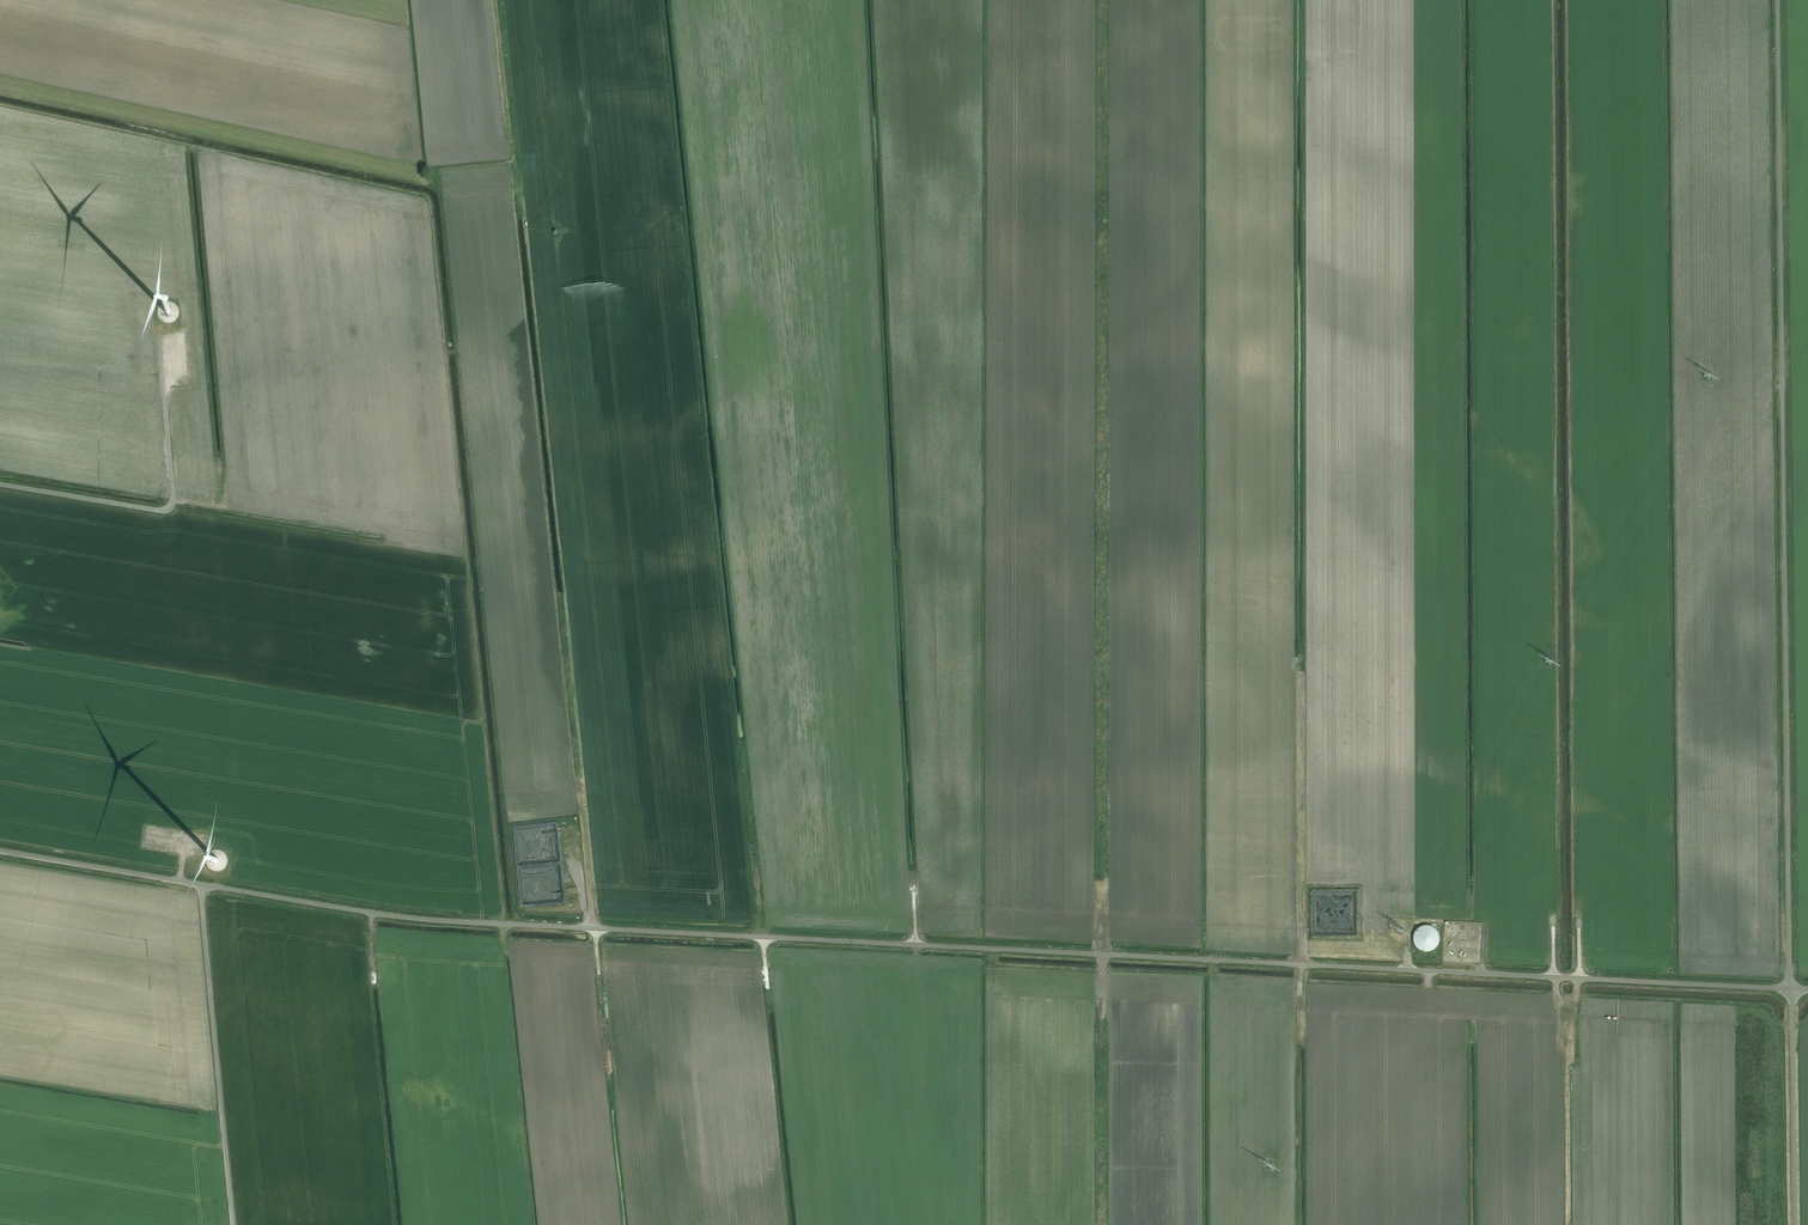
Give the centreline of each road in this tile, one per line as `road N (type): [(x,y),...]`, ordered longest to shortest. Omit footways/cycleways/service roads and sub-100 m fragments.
road 1 (unclassified): [(1790,989),(449,922),(0,851)]
road 2 (unclassified): [(1790,989),(1777,0)]
road 3 (unclassified): [(1795,1224),(1790,989)]

